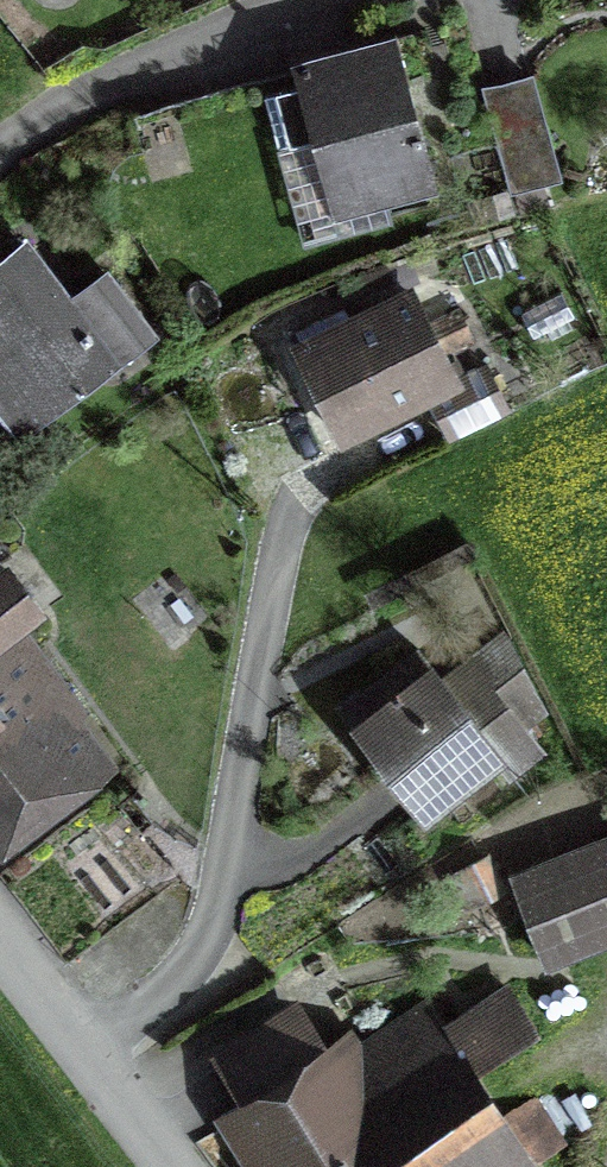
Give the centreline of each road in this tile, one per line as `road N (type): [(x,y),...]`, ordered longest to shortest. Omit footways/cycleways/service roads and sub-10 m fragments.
road 1 (residential): [(167,1166),(0,953)]

